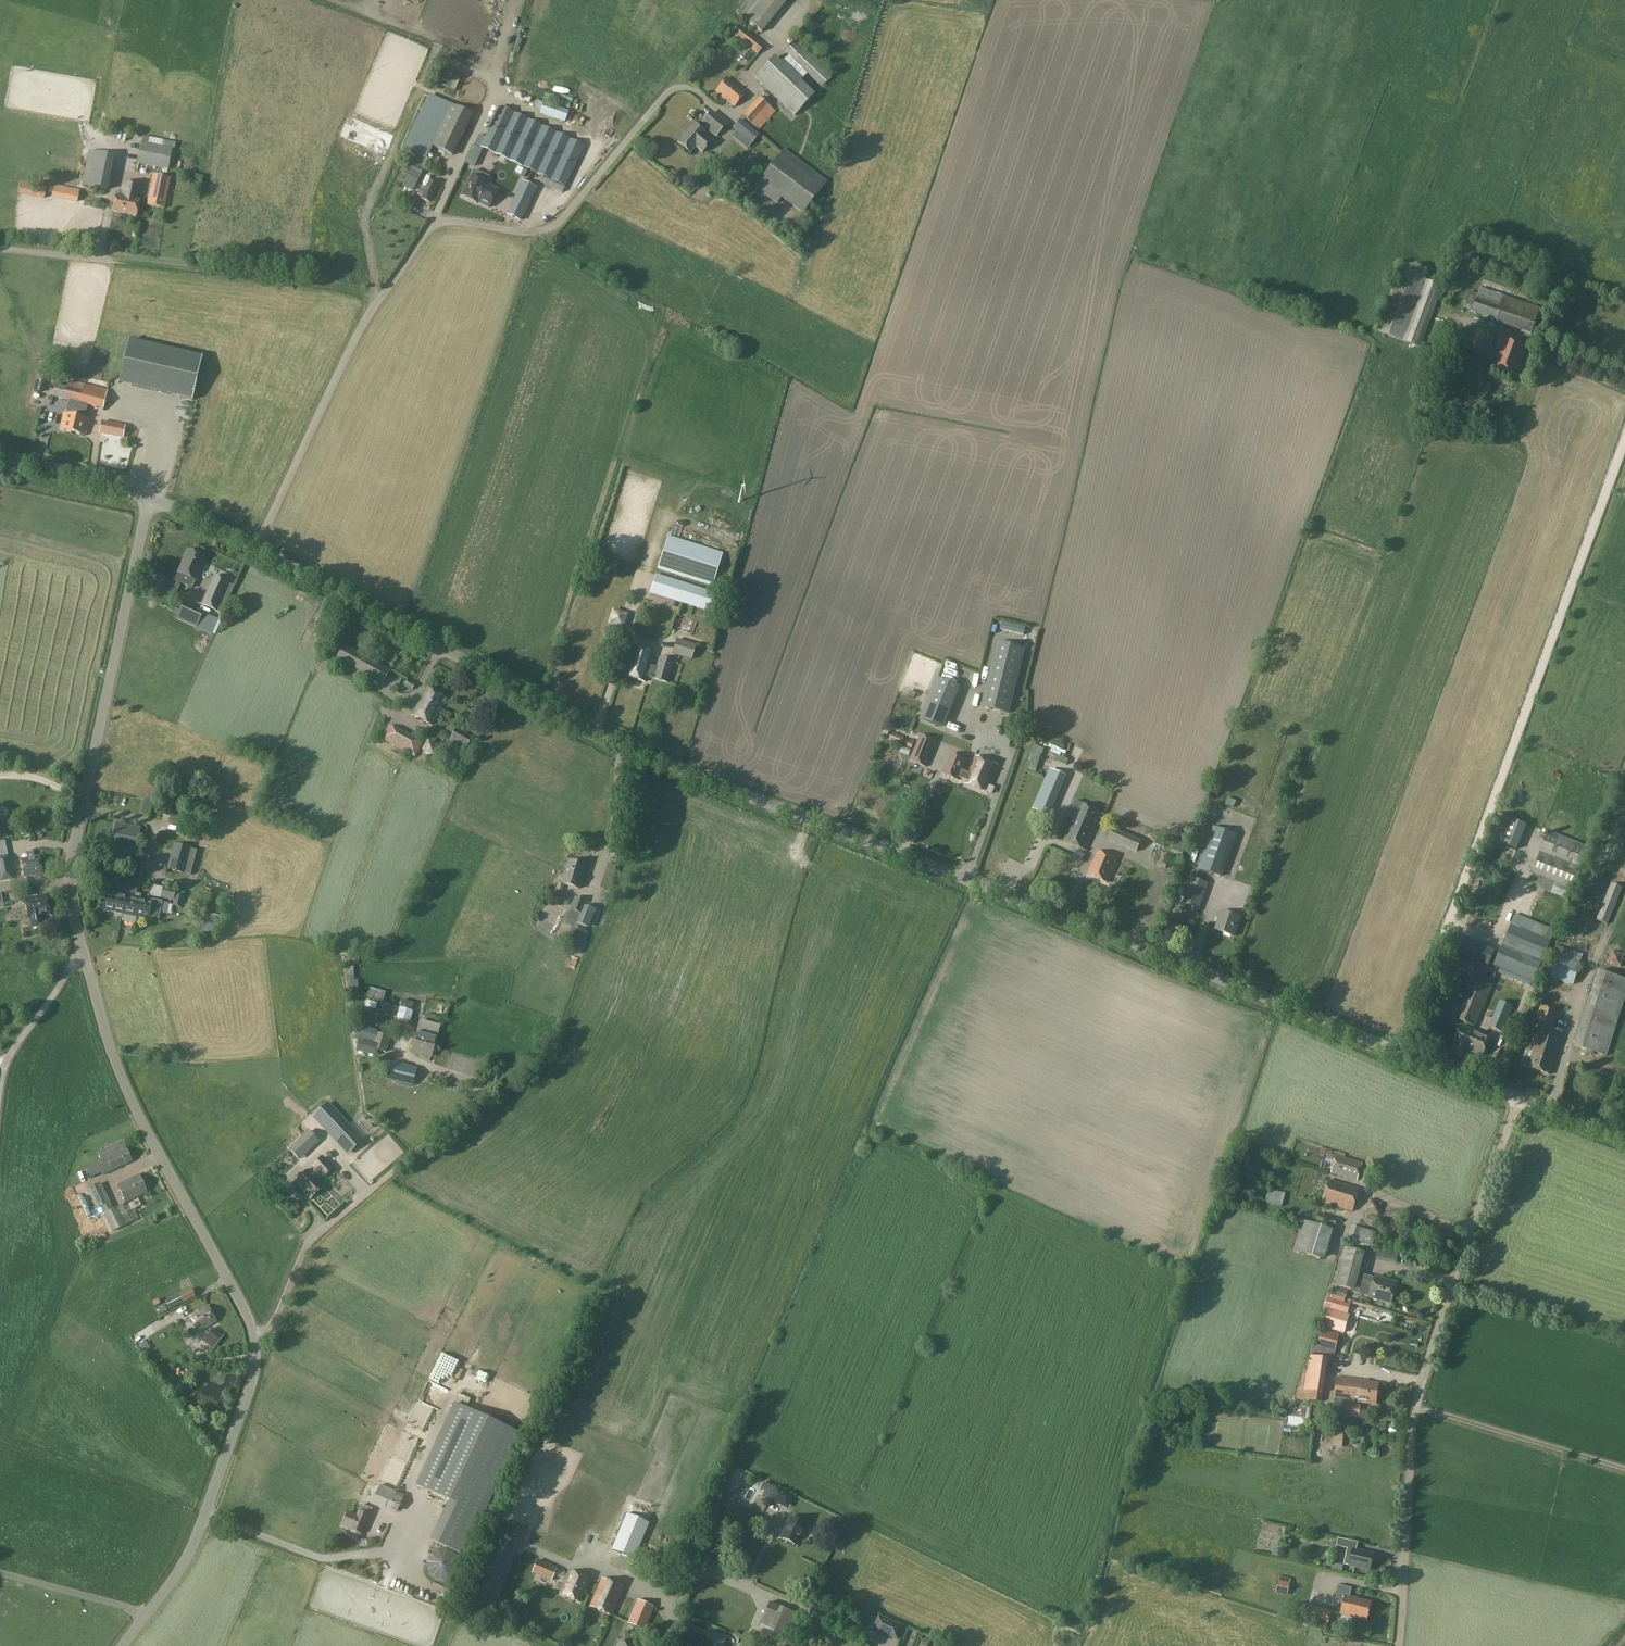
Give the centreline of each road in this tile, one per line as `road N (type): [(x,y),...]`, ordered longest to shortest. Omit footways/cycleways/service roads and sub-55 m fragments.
road 1 (unclassified): [(1401,1052),(681,772),(256,547)]
road 2 (unclassified): [(1624,442),(1401,1052)]
road 3 (track): [(1518,1097),(1411,1411),(1398,1645)]
road 4 (unclassified): [(83,951),(72,862),(149,499)]
road 5 (unclassified): [(253,1333),(275,1321),(318,1232),(496,1088),(395,1056)]
road 6 (unclassified): [(253,1333),(120,1074),(83,951)]
road 7 (unclassified): [(432,223),(370,312),(256,547)]
road 8 (unclassified): [(123,1645),(178,1574),(205,1515),(249,1393),(253,1333)]
road 9 (unclassified): [(1624,1133),(1401,1052)]
road 10 (unclassified): [(83,951),(11,1053),(0,1087)]
road 11 (unclassified): [(149,499),(0,454)]

